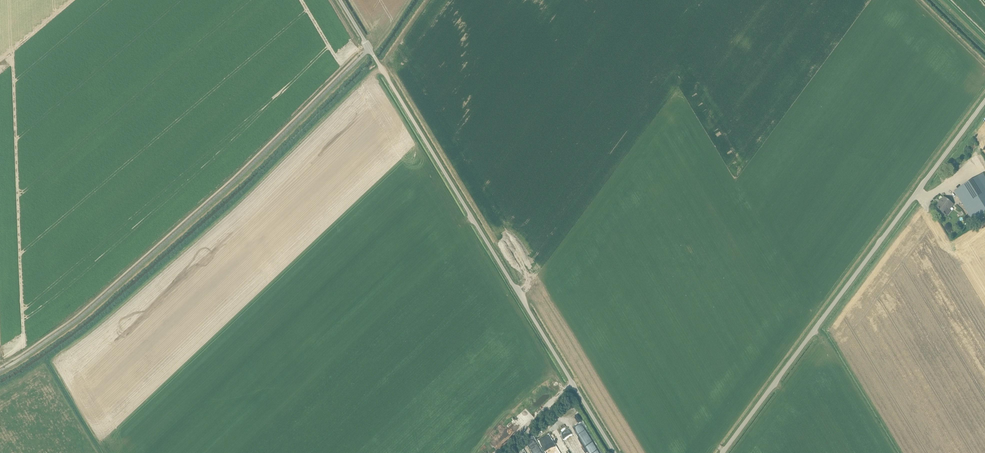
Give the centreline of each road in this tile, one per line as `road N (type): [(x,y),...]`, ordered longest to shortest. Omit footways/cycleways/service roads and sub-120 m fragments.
road 1 (unclassified): [(615,452),(340,0)]
road 2 (unclassified): [(723,452),(984,101)]

